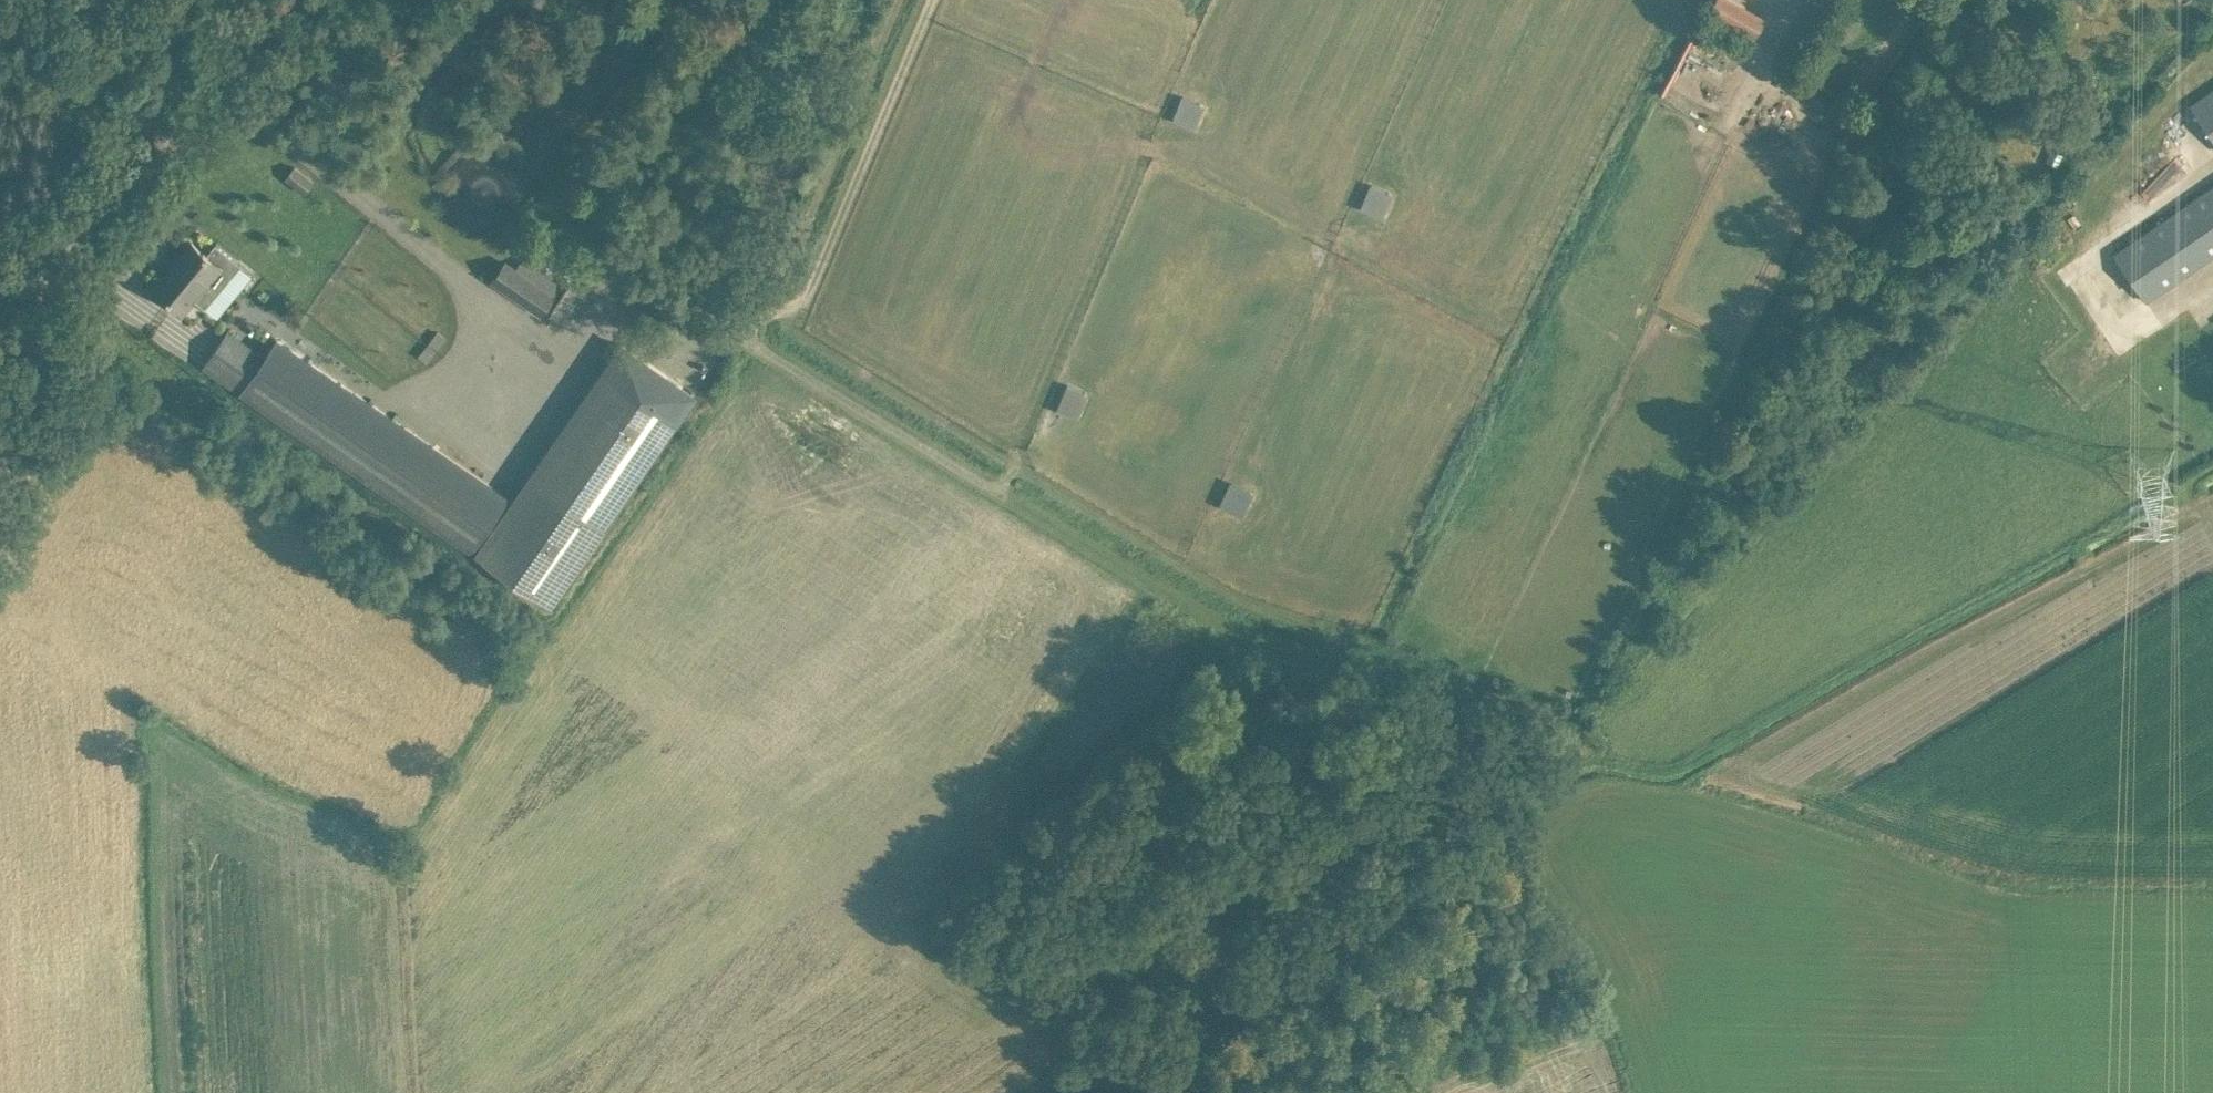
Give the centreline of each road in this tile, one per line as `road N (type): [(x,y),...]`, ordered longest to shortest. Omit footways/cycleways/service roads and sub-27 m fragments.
road 1 (track): [(748,339),(762,320),(806,298),(933,0)]
road 2 (unclassified): [(0,279),(94,205),(150,138),(182,52),(190,0)]
road 3 (track): [(763,347),(986,483),(1005,480),(1020,457)]

